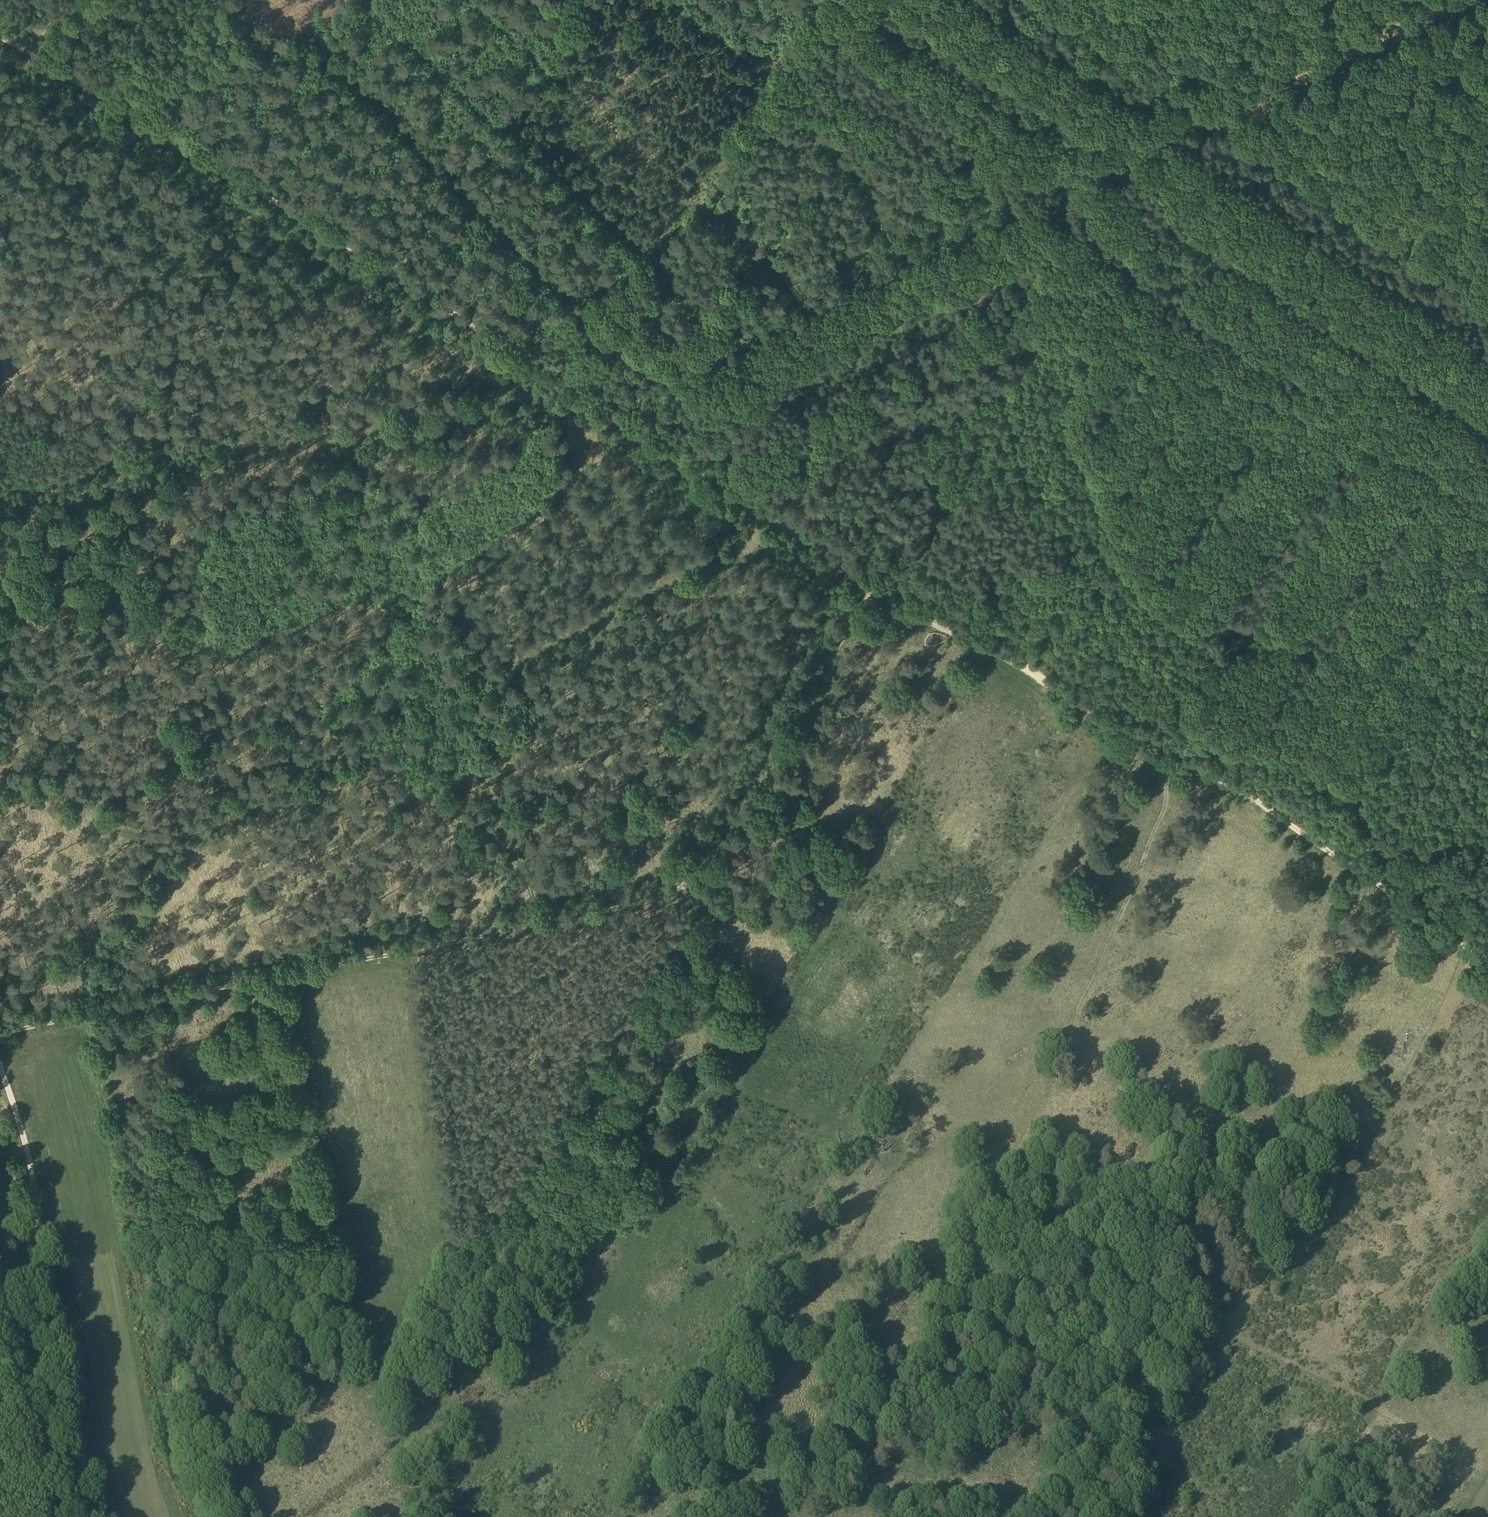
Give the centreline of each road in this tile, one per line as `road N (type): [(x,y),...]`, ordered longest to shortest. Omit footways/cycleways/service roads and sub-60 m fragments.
road 1 (track): [(1487,959),(1418,919),(1247,794),(1165,760),(1034,672),(891,598),(0,36)]
road 2 (track): [(872,586),(680,884),(567,916),(0,1034)]
road 3 (track): [(1047,0),(1487,294)]
road 4 (track): [(0,1068),(30,1162),(98,1516)]
road 5 (track): [(680,884),(685,918),(631,985),(623,1028),(648,1149),(686,1179)]
road 6 (track): [(1442,0),(1219,116)]
road 7 (track): [(485,763),(540,921)]

